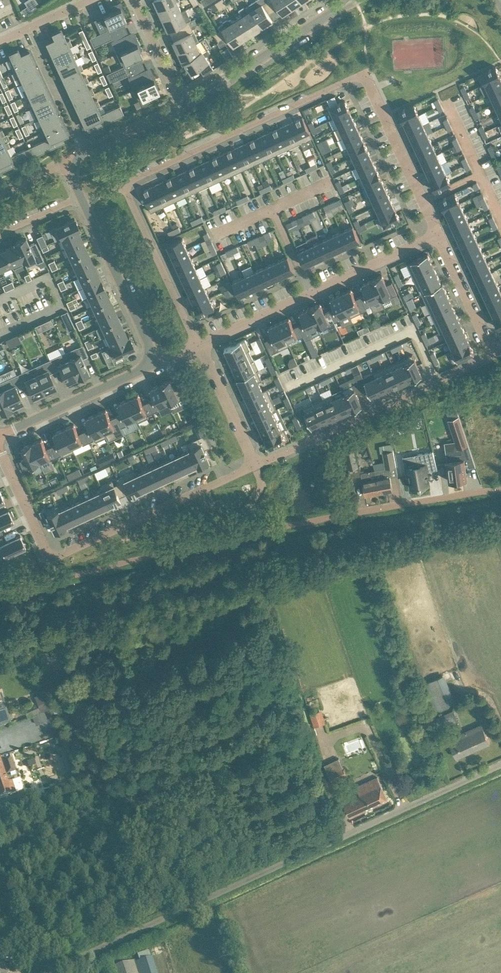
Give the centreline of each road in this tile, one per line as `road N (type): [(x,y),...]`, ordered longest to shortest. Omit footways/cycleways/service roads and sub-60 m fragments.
road 1 (unclassified): [(46,972),(500,765)]
road 2 (residential): [(124,185),(364,73),(439,234)]
road 3 (residential): [(0,451),(50,561),(255,465)]
road 4 (residential): [(500,489),(246,533),(244,518),(260,493),(255,465)]
road 5 (residential): [(439,234),(198,344)]
road 6 (residential): [(255,465),(494,354)]
road 7 (residential): [(184,106),(353,0)]
road 8 (residential): [(83,202),(158,362)]
road 9 (residential): [(124,185),(198,344)]
road 10 (residential): [(0,435),(158,362)]
road 11 (residential): [(198,344),(255,465)]
road 12 (residential): [(439,234),(494,354)]

